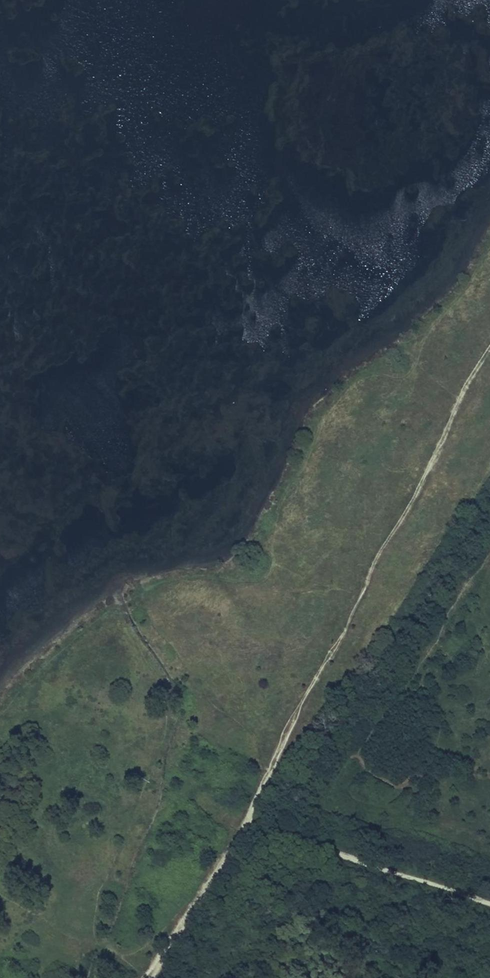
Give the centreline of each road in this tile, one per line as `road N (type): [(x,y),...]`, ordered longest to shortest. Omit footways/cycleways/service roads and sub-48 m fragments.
road 1 (track): [(149,977),(246,820),(489,345)]
road 2 (track): [(215,705),(468,378)]
road 3 (track): [(246,820),(489,906)]

